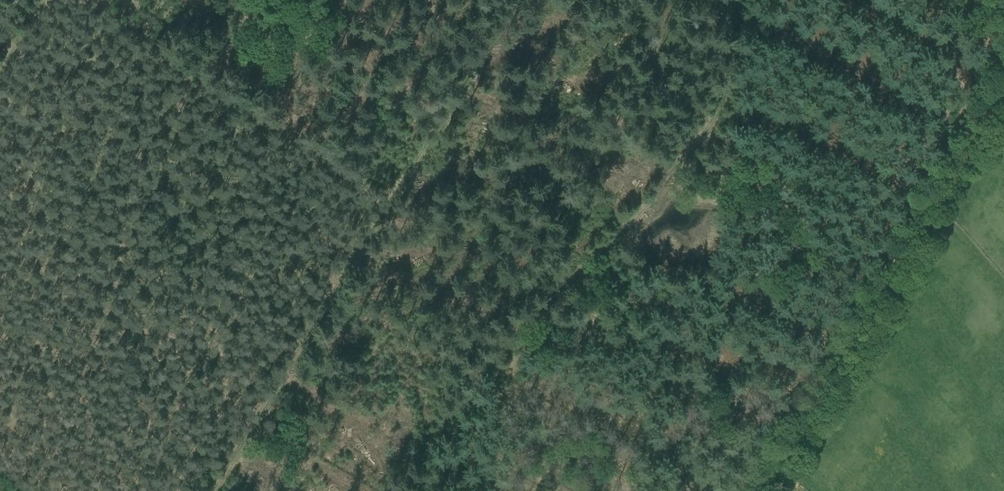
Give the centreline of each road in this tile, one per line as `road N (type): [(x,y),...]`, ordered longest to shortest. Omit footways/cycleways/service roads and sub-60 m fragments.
road 1 (track): [(742,0),(724,103),(704,141),(495,351),(431,447),(417,490)]
road 2 (track): [(730,490),(1003,44)]
road 3 (track): [(767,490),(1003,92)]

